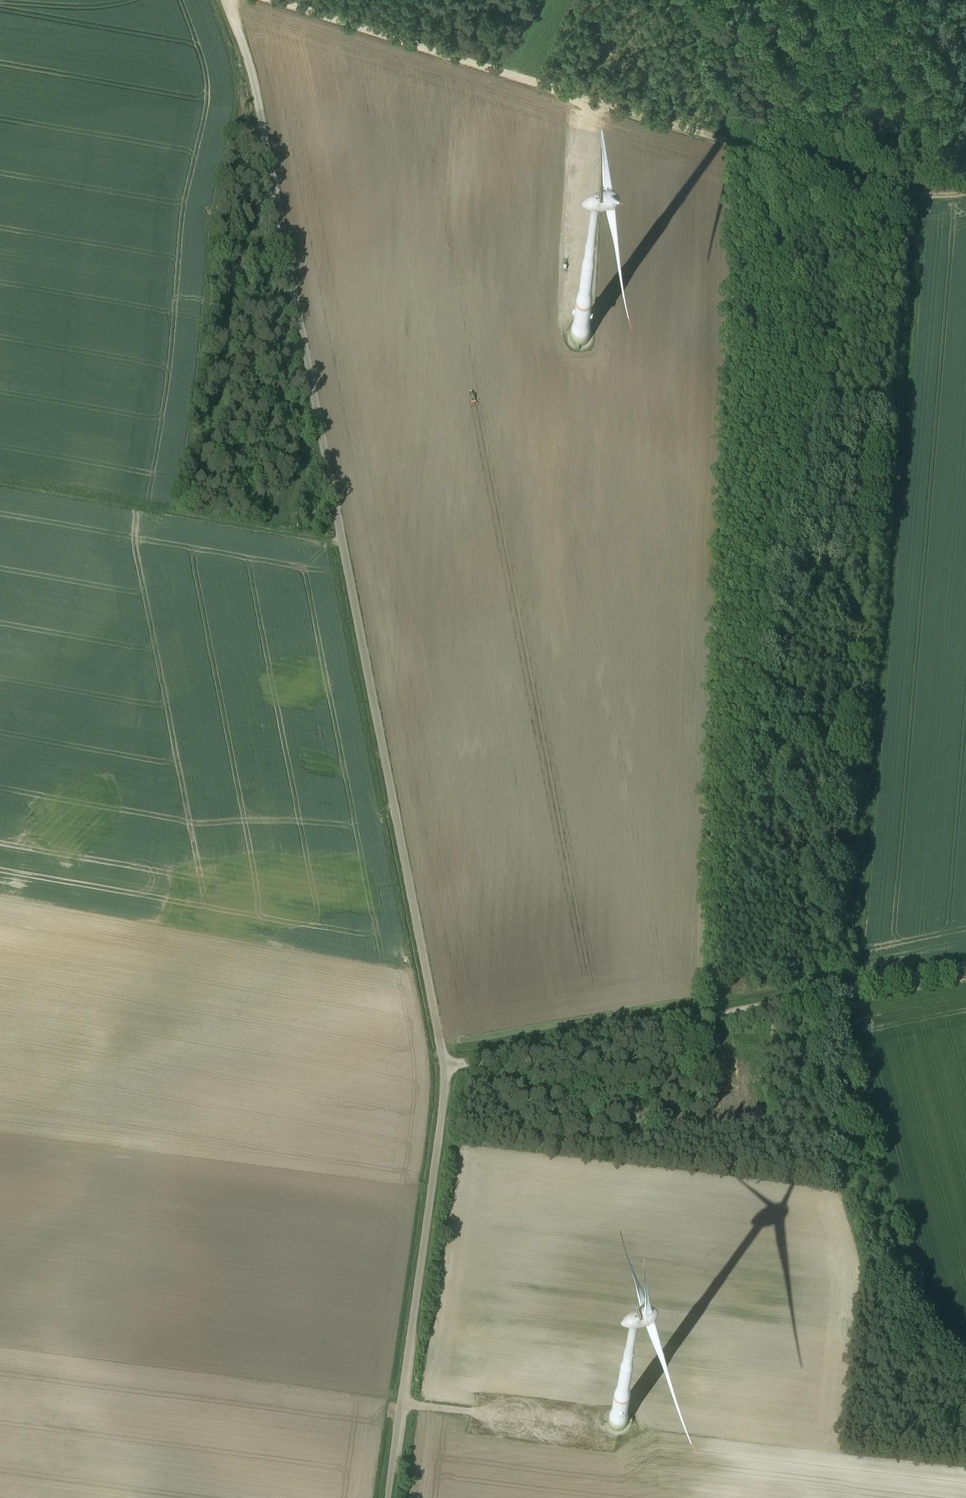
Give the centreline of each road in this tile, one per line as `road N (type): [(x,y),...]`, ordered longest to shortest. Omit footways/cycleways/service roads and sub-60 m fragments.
road 1 (unclassified): [(228,0),(262,93),(445,1073)]
road 2 (track): [(263,0),(891,192),(965,193)]
road 3 (unclassified): [(445,1073),(965,968)]
road 4 (unclassified): [(445,1073),(387,1497)]

